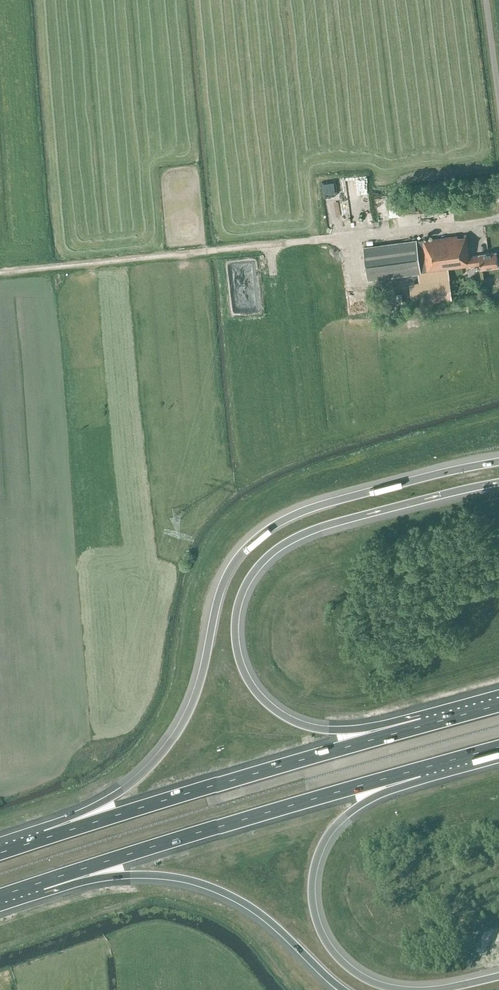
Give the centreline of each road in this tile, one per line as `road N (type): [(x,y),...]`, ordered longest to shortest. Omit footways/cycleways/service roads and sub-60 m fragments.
road 1 (motorway): [(498,462),(318,505),(258,536),(224,581),(199,684),(174,737),(129,786),(41,840)]
road 2 (motorway): [(424,726),(331,729),(278,711),(241,663),(241,595),(263,560),(304,533),(498,482)]
road 3 (motorway): [(37,885),(421,769)]
road 4 (motorway): [(424,726),(41,840)]
road 5 (motorway): [(37,885),(142,875),(208,886),(259,914),(343,989)]
road 6 (motorway): [(415,989),(379,984),(338,957),(317,923),(312,881),(323,844),(345,816),(421,769)]

